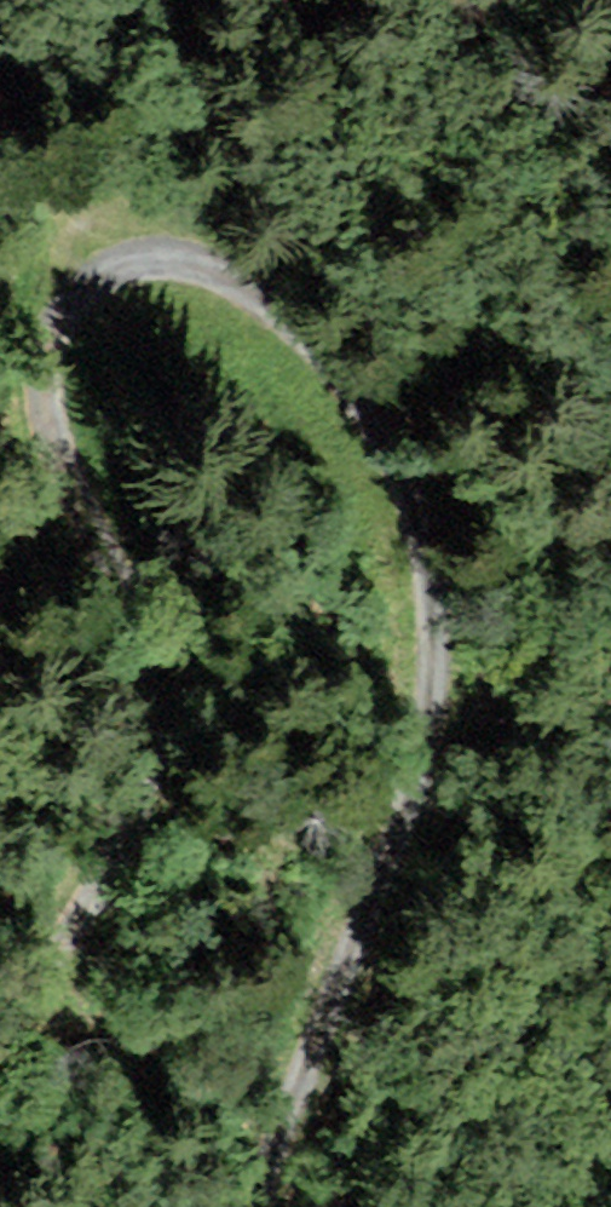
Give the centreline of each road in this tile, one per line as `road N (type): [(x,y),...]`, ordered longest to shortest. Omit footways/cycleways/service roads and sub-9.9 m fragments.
road 1 (track): [(253,1206),(395,841),(428,666),(425,581),(382,439),(326,358),(228,273),(176,258),(126,263),(93,282),(66,306),(40,369),(46,439),(126,584),(150,692),(148,780),(67,932),(0,1029)]
road 2 (track): [(126,263),(0,87)]

